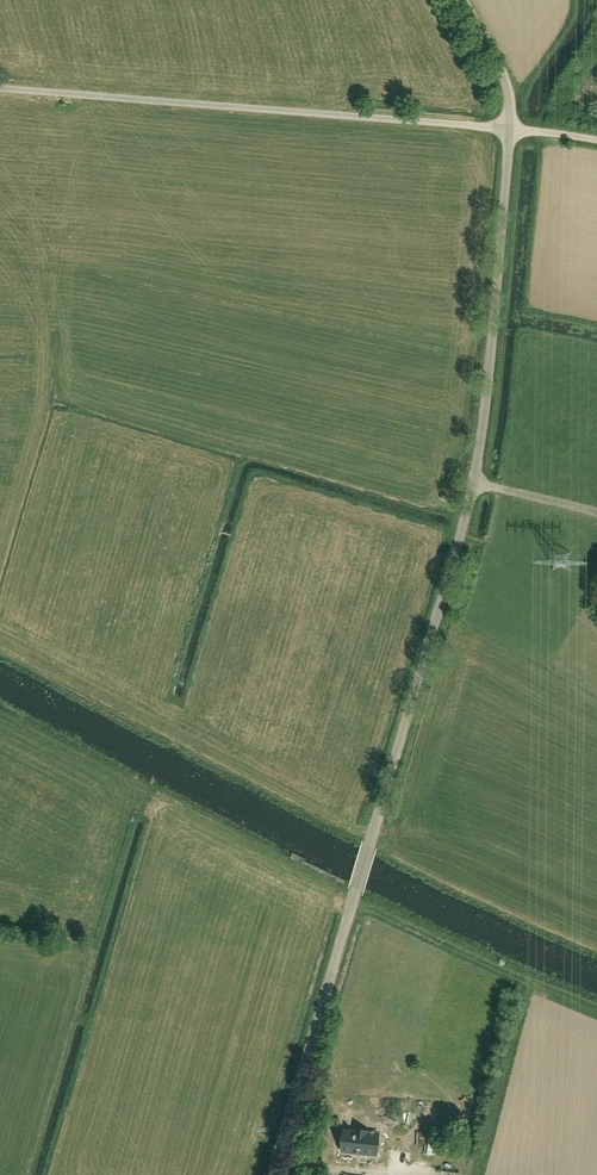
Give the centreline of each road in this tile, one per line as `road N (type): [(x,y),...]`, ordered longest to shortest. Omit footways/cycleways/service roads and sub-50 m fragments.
road 1 (unclassified): [(269,1174),(478,468),(490,404),(509,129)]
road 2 (unclassified): [(509,129),(0,87)]
road 3 (unclassified): [(509,129),(502,69),(464,0)]

